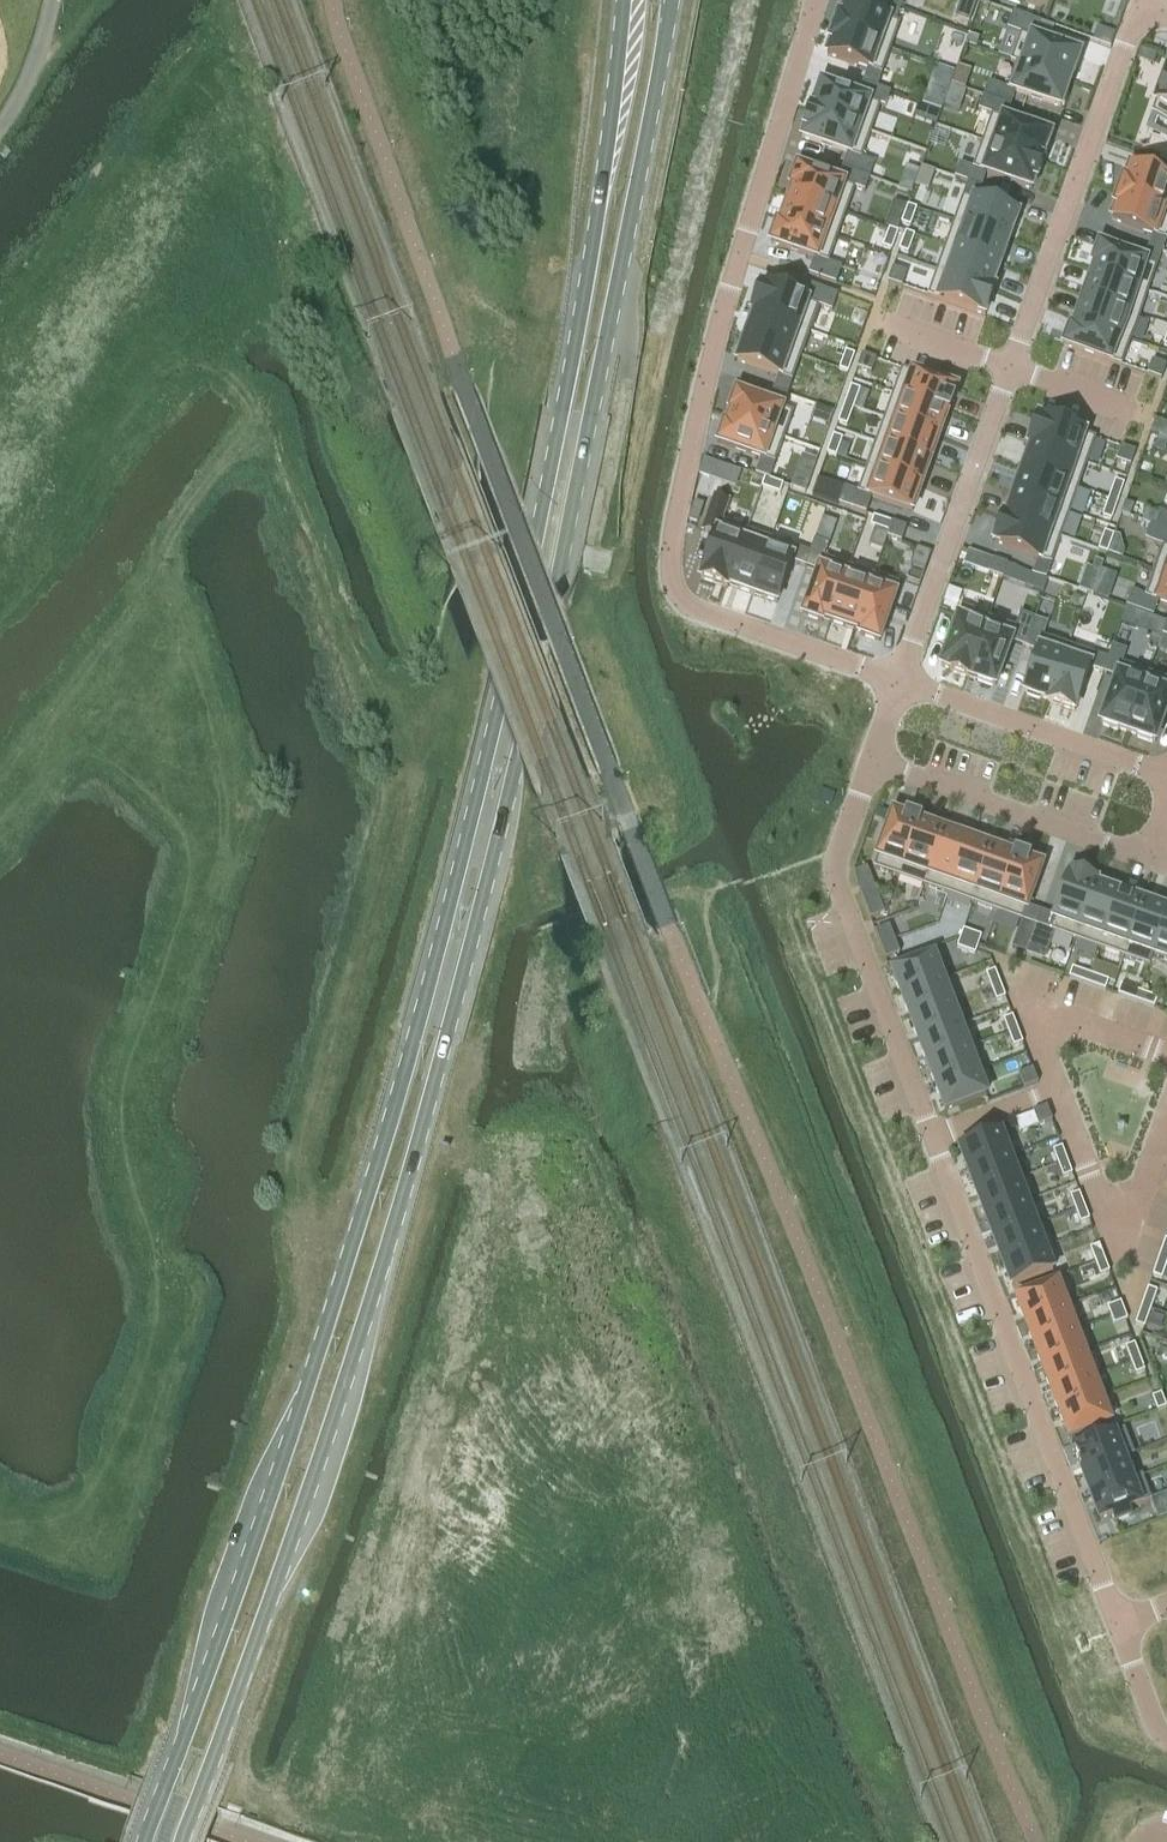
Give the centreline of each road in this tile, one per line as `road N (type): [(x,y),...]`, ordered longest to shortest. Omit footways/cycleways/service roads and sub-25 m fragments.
road 1 (primary): [(623,0),(603,187),(486,766),(319,1343),(145,1841)]
road 2 (primary): [(183,1841),(268,1605),(413,1153),(504,814),(569,525),(667,0)]
road 3 (residential): [(818,0),(670,560),(673,584),(682,604),(898,681)]
road 4 (residential): [(898,681),(1138,7)]
road 5 (residential): [(1119,1625),(932,1137)]
road 6 (residential): [(932,1137),(836,869),(871,759)]
road 7 (residential): [(1058,1089),(1116,1247),(1166,1096)]
road 8 (residential): [(1150,859),(871,759)]
road 9 (residential): [(898,681),(1166,778)]
road 10 (residential): [(1166,1054),(1027,1006)]
road 11 (residential): [(932,1137),(1058,1089)]
road 12 (unclassified): [(0,117),(37,49),(49,0)]

